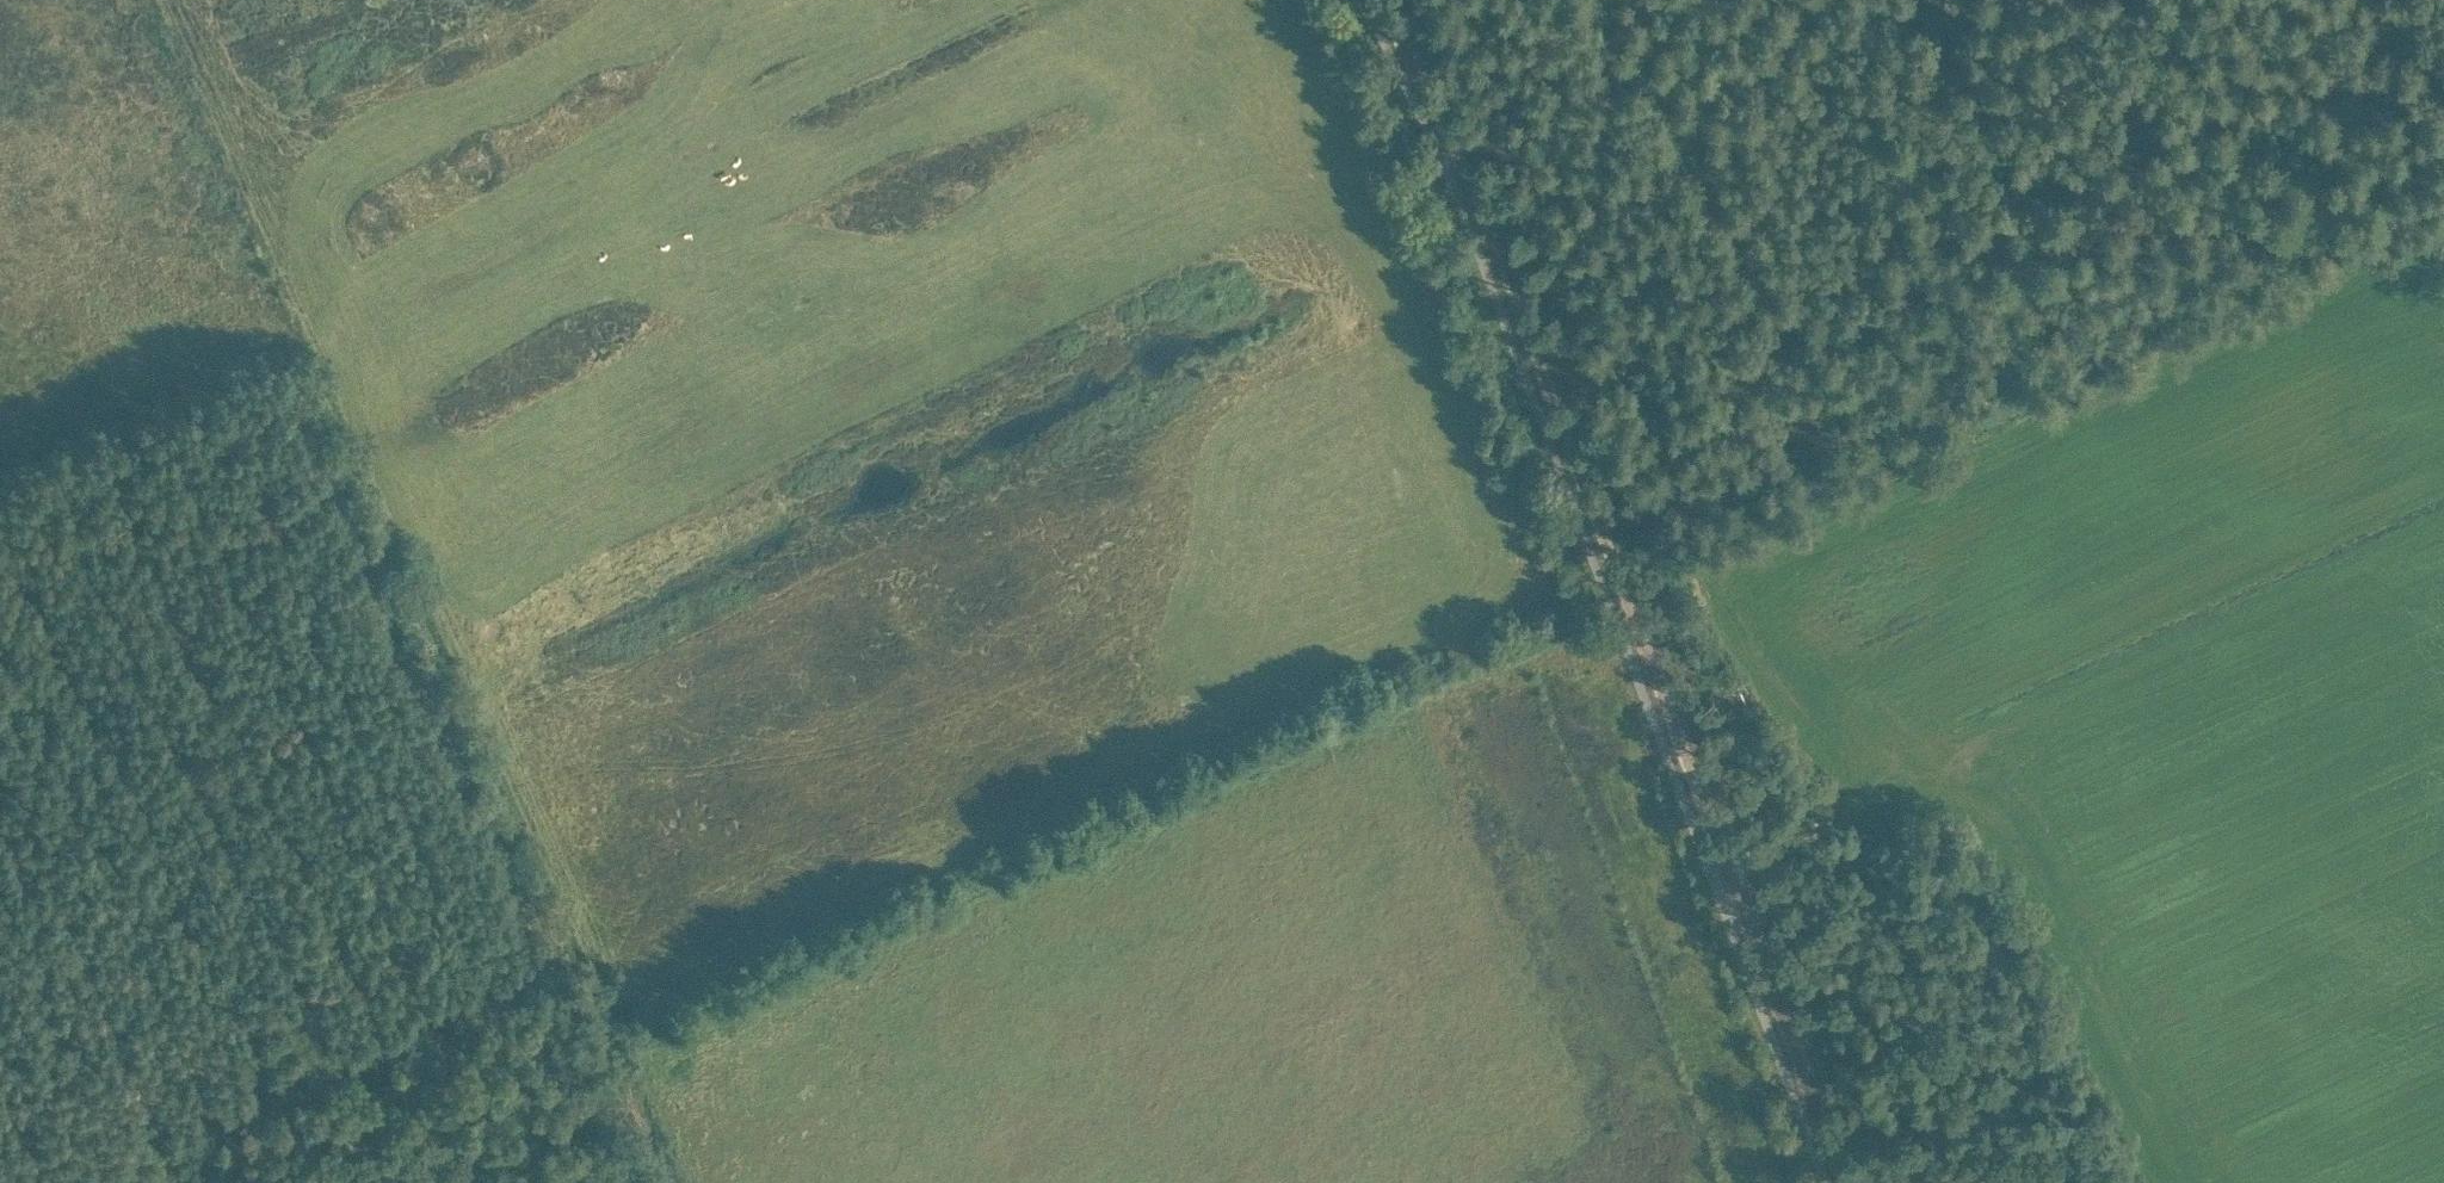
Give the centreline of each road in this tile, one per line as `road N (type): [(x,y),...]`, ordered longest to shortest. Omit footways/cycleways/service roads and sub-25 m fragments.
road 1 (track): [(1844,1182),(1471,183),(1379,0)]

